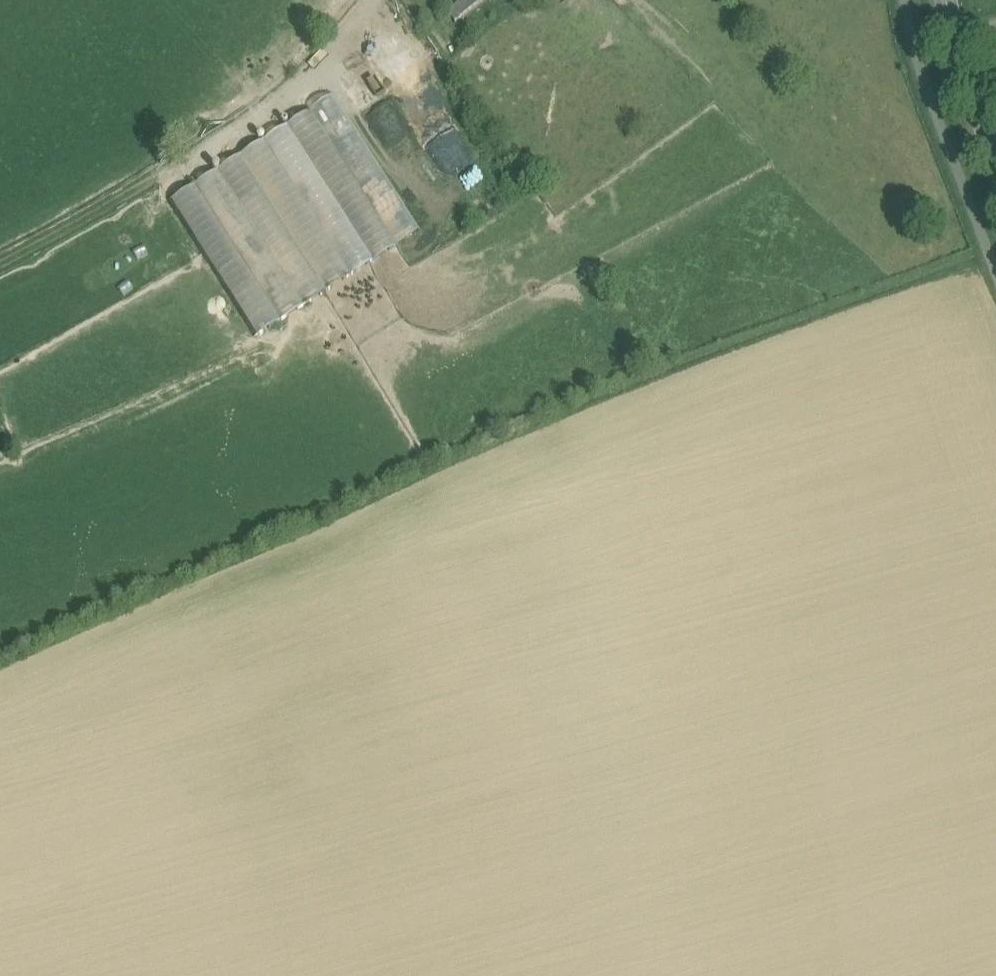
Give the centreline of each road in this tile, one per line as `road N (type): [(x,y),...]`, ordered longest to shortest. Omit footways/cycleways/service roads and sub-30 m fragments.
road 1 (tertiary): [(995,193),(937,0)]

